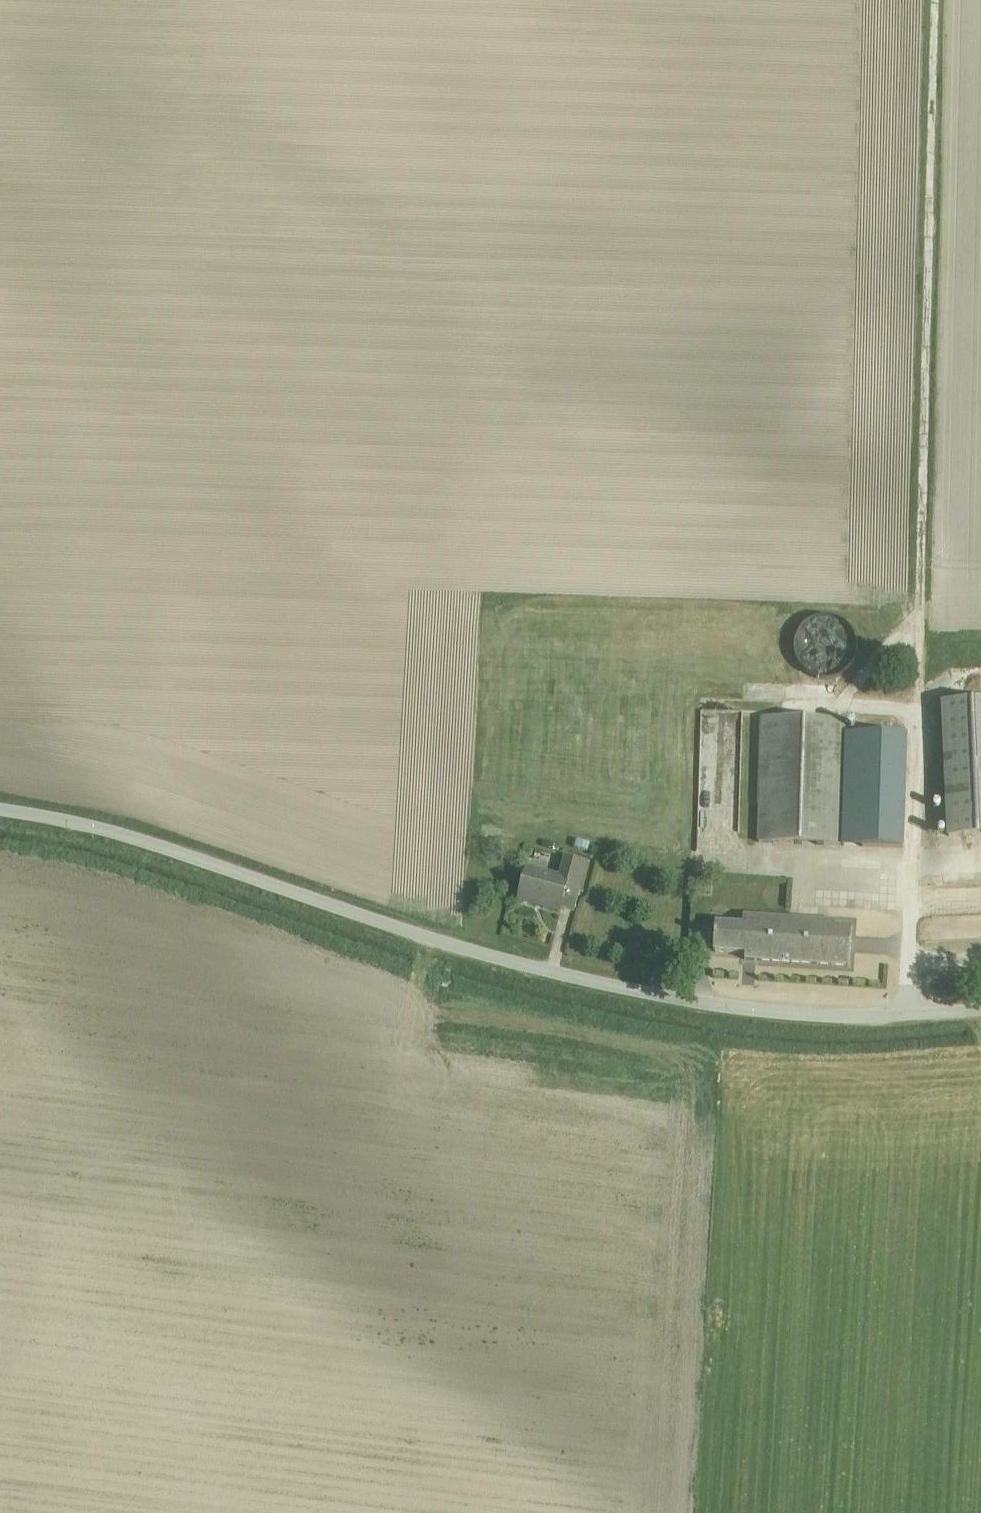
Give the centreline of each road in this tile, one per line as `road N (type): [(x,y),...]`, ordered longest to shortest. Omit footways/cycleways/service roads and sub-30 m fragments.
road 1 (unclassified): [(980,1016),(880,1022),(741,1014),(581,983),(476,957),(65,821),(0,813)]
road 2 (track): [(918,799),(934,0)]

